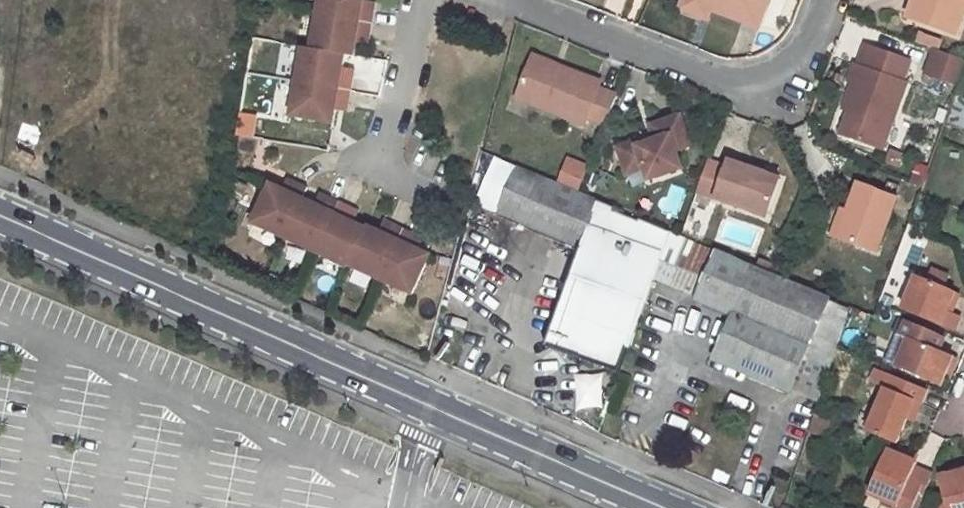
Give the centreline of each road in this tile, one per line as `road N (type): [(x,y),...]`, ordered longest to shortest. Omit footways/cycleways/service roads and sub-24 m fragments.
road 1 (secondary): [(0,221),(460,431)]
road 2 (residential): [(496,0),(667,66),(726,79),(775,74),(806,41),(822,0)]
road 3 (secondary): [(681,507),(460,431)]
road 4 (secondary): [(460,431),(635,507)]
road 5 (residential): [(427,0),(388,169)]

